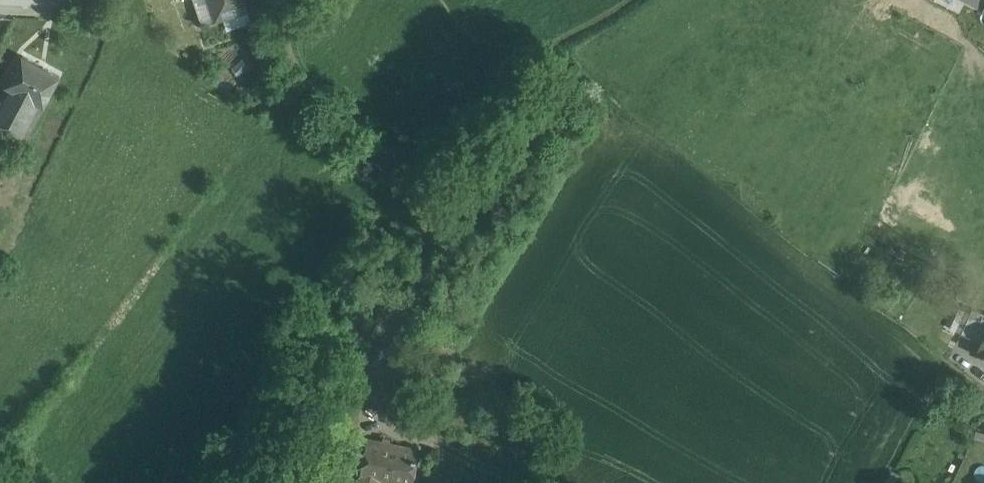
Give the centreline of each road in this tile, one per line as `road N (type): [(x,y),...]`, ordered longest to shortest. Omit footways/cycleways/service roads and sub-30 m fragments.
road 1 (track): [(534,482),(315,410)]

